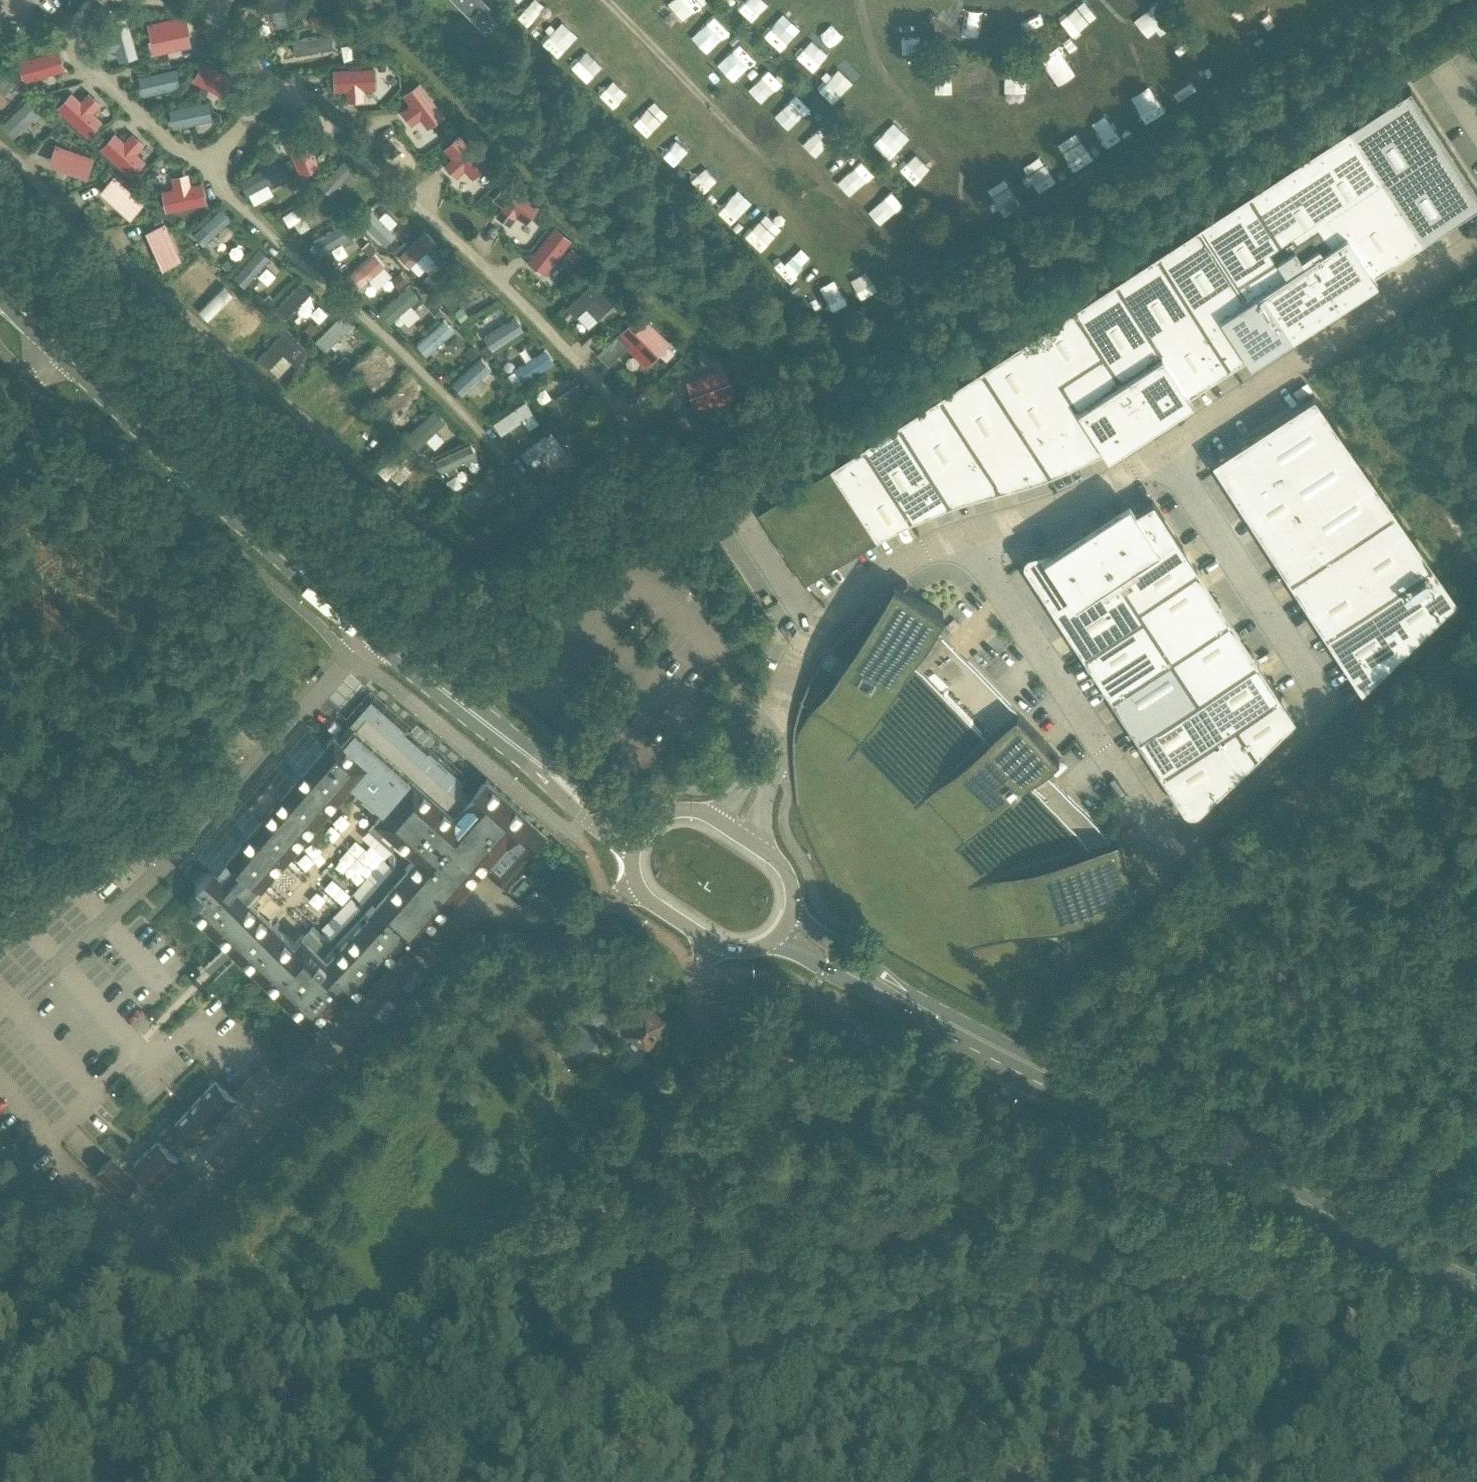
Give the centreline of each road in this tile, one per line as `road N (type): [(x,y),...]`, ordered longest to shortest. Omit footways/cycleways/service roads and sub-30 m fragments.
road 1 (unclassified): [(616,903),(590,918),(532,923),(481,888),(0,1391)]
road 2 (primary): [(634,832),(367,632),(0,287)]
road 3 (primary): [(790,932),(834,964),(1476,1291)]
road 4 (track): [(1154,1481),(1121,1399),(1003,1260),(927,1192),(874,1180),(742,1183)]
road 5 (primary): [(790,932),(799,913),(792,875),(738,832),(689,808),(652,817),(634,832)]
road 6 (primary): [(635,894),(723,954),(762,954),(790,932)]

